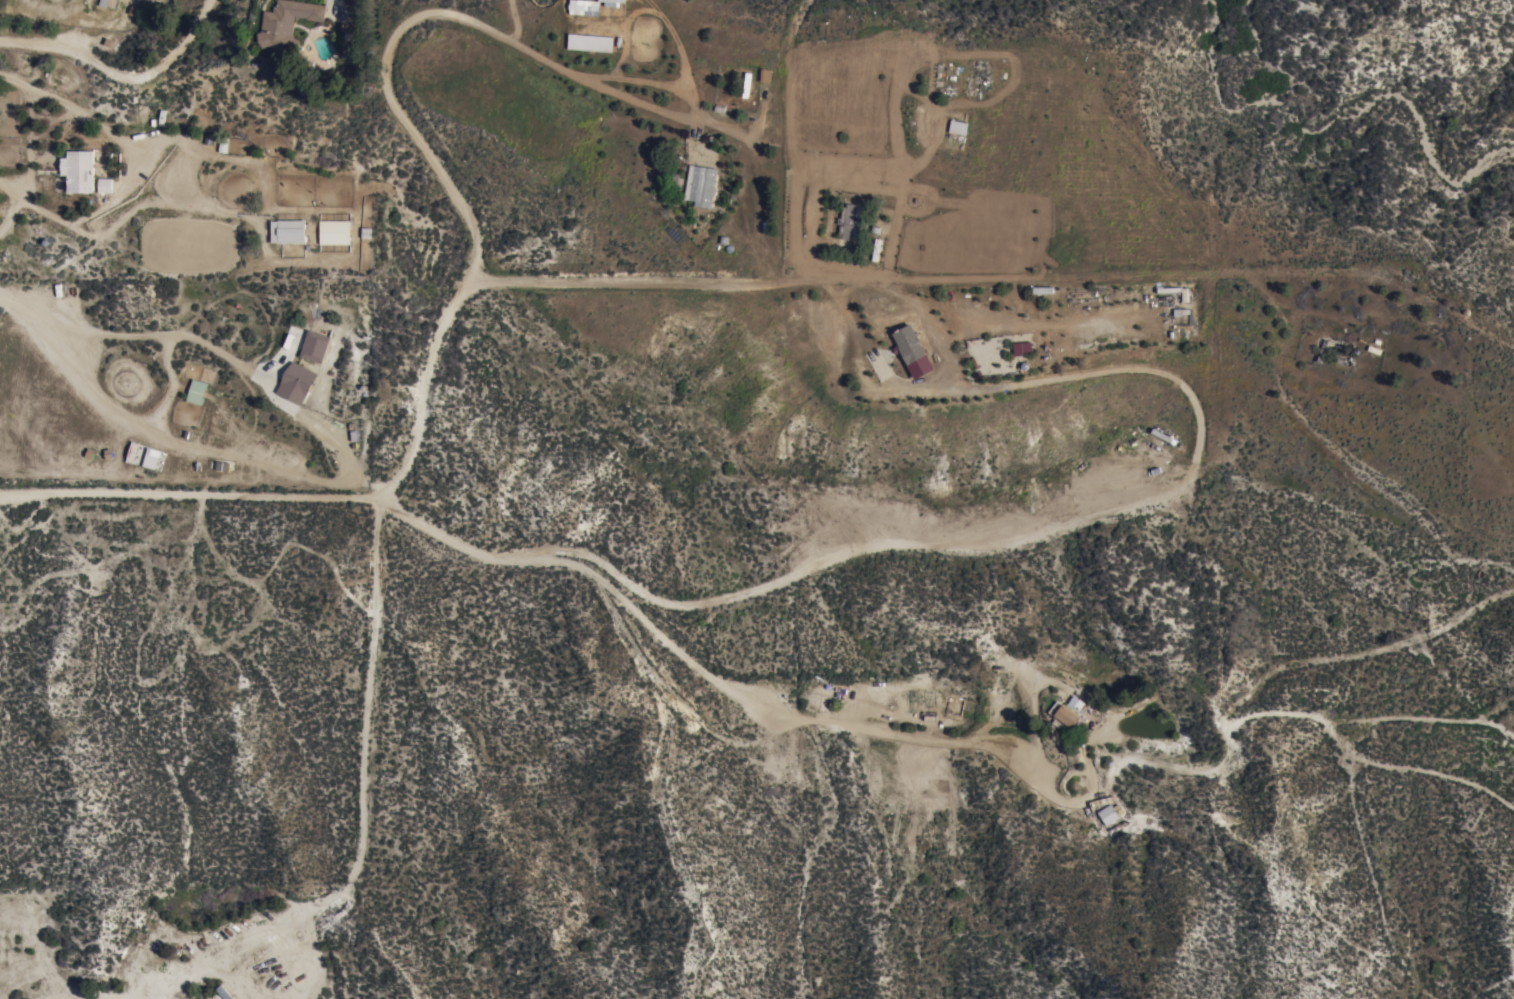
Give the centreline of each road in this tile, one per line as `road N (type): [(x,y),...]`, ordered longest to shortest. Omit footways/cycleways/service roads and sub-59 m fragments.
road 1 (track): [(0,489),(361,497),(399,479),(417,442),(442,324),(478,255),(459,196),(408,131),(384,83),(389,44),(414,17),(461,17),(599,85),(726,131),(751,159),(755,237),(784,282)]
road 2 (track): [(380,490),(489,551),(562,550),(648,596),(701,604),(770,586),(865,544),(984,550),(1095,514),(1146,513),(1180,488),(1201,438),(1192,398),(1155,371),(1004,391)]
road 3 (track): [(460,290),(1336,272),(1379,278),(1513,346)]
road 4 (track): [(511,551),(592,572),(677,652),(761,704),(875,733),(984,746),(1056,801),(1096,801),(1120,765),(1211,768),(1228,745),(1220,719)]
road 5 (track): [(156,998),(164,985),(327,900),(352,872),(365,809),(380,527),(372,494)]
road 6 (track): [(0,298),(104,406),(147,436),(380,490)]
road 7 (track): [(36,334),(195,337),(323,428),(340,446),(348,481)]
road 8 (track): [(1252,274),(1299,312),(1340,319),(1418,298)]

